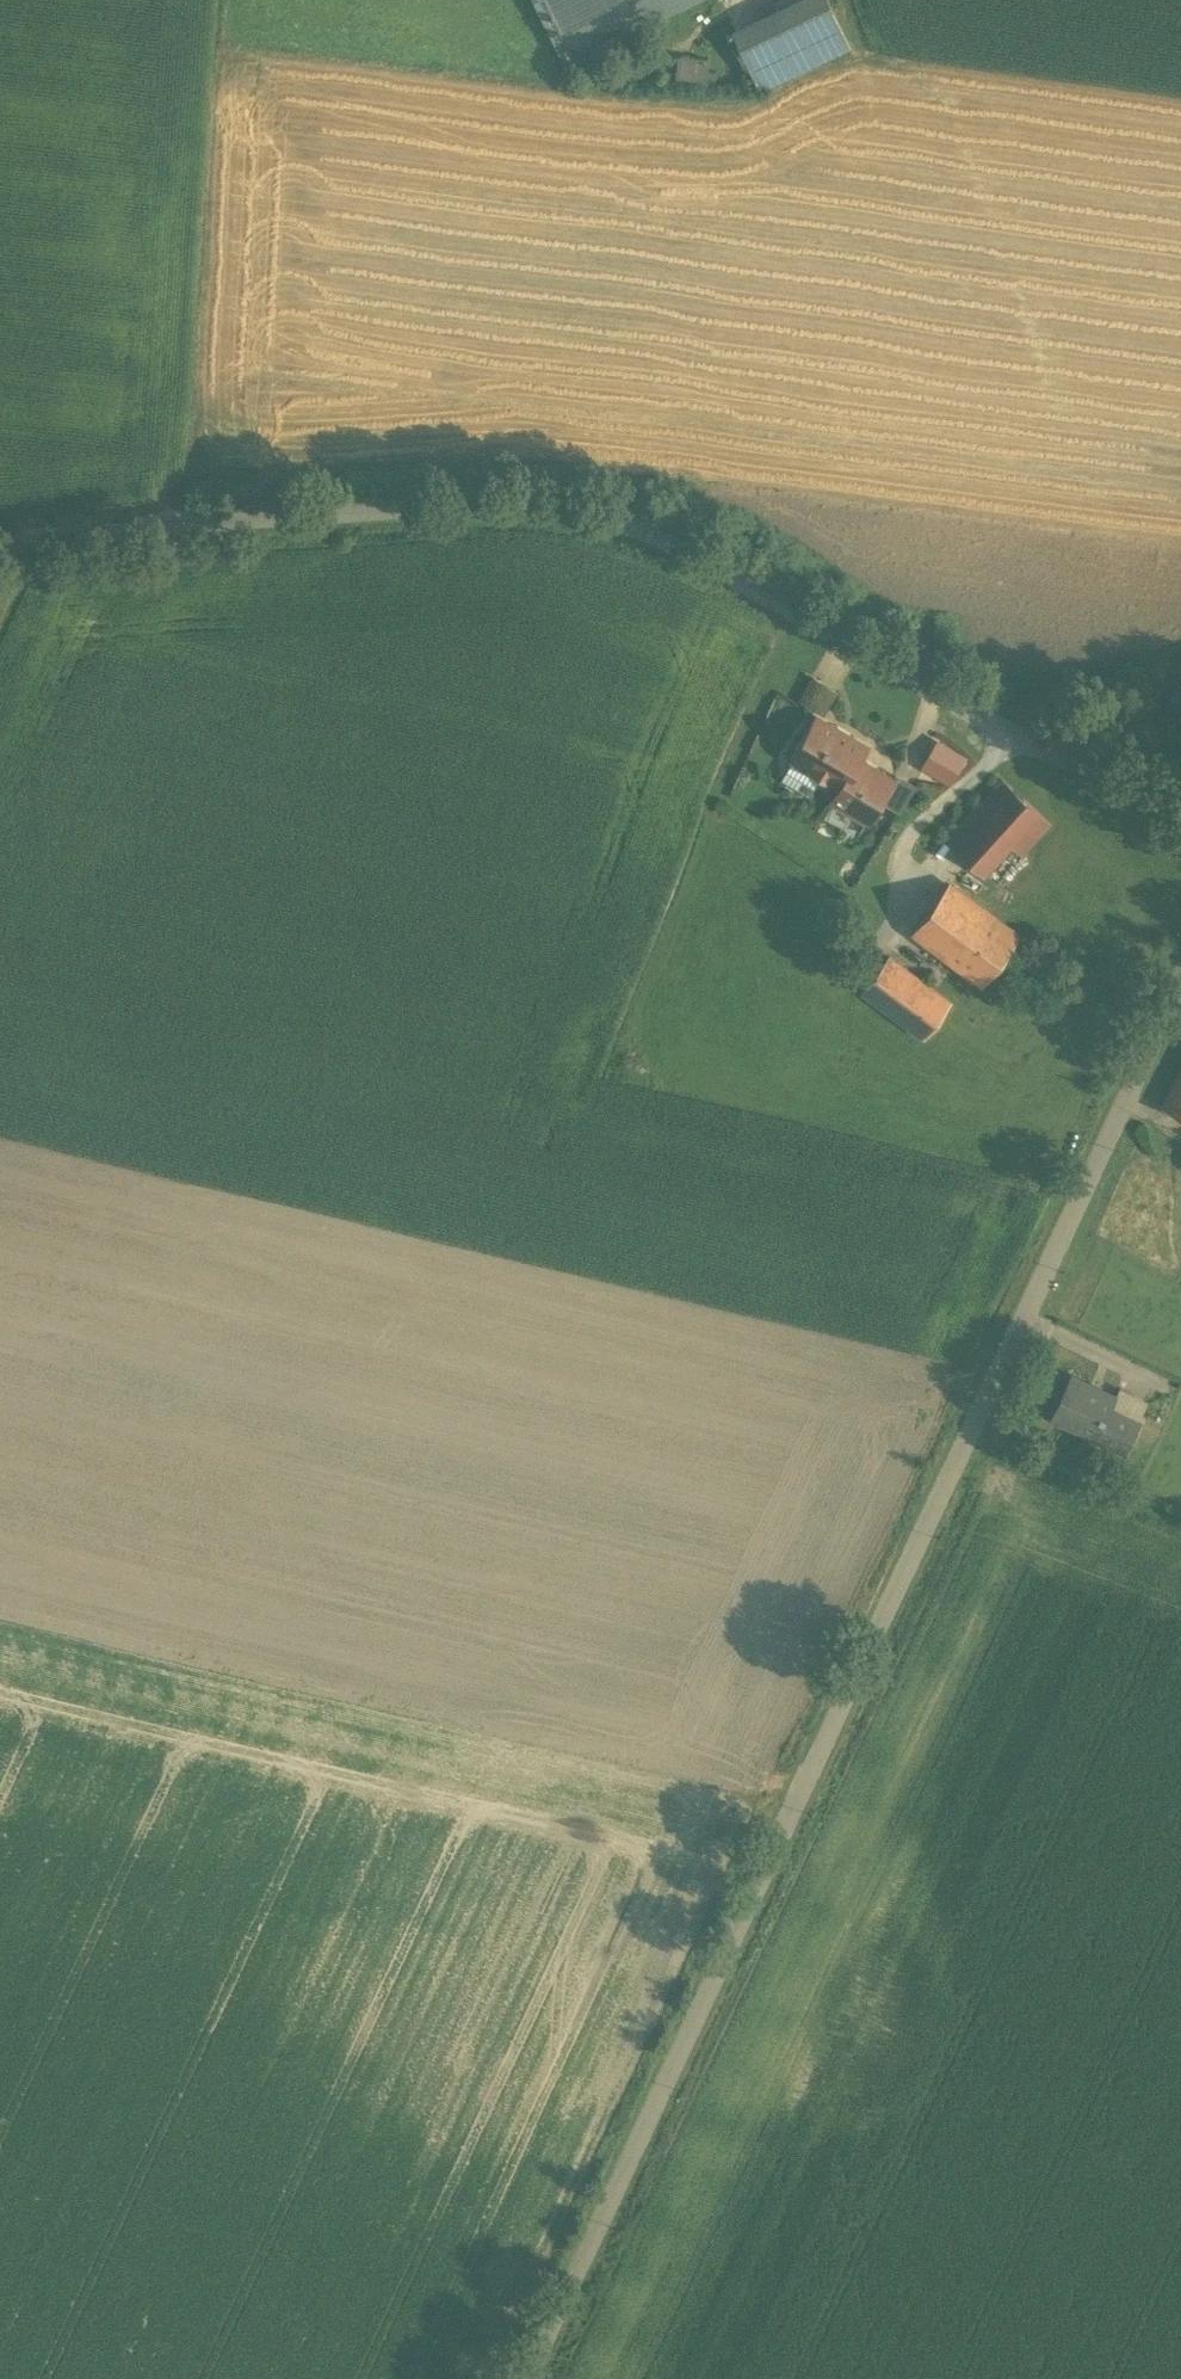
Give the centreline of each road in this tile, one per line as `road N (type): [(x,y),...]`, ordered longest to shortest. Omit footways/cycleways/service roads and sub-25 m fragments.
road 1 (unclassified): [(529,2378),(1180,996)]
road 2 (unclassified): [(0,548),(477,515),(582,516),(653,541),(1044,756)]
road 3 (unclassified): [(1044,756),(1180,830)]
road 4 (unclassified): [(1180,719),(1044,756)]

